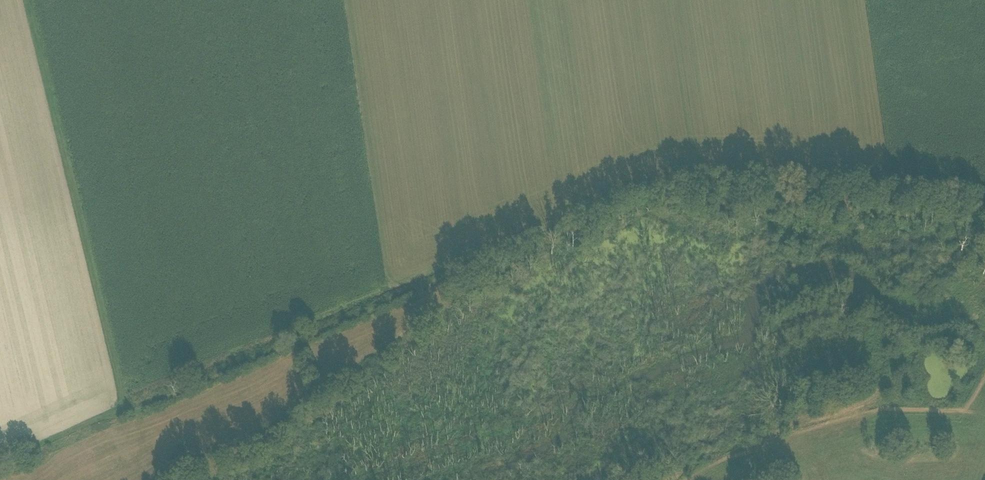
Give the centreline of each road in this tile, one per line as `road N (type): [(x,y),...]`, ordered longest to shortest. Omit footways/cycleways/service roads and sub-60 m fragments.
road 1 (track): [(124,407),(26,0)]
road 2 (track): [(0,464),(124,407)]

